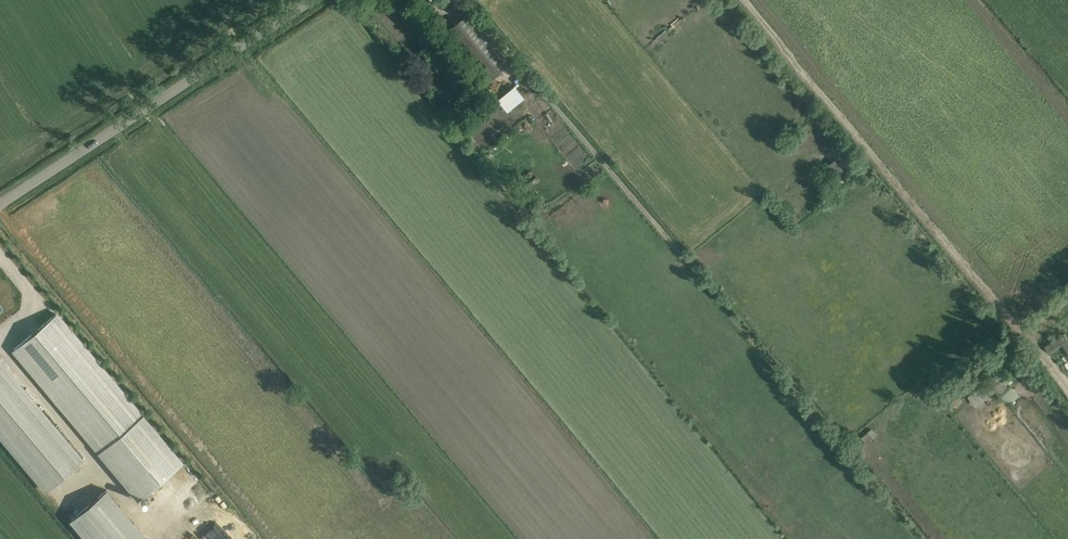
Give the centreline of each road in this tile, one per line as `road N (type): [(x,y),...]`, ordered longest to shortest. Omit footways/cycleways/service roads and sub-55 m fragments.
road 1 (track): [(739,0),(1067,390)]
road 2 (unclassified): [(314,0),(0,204)]

